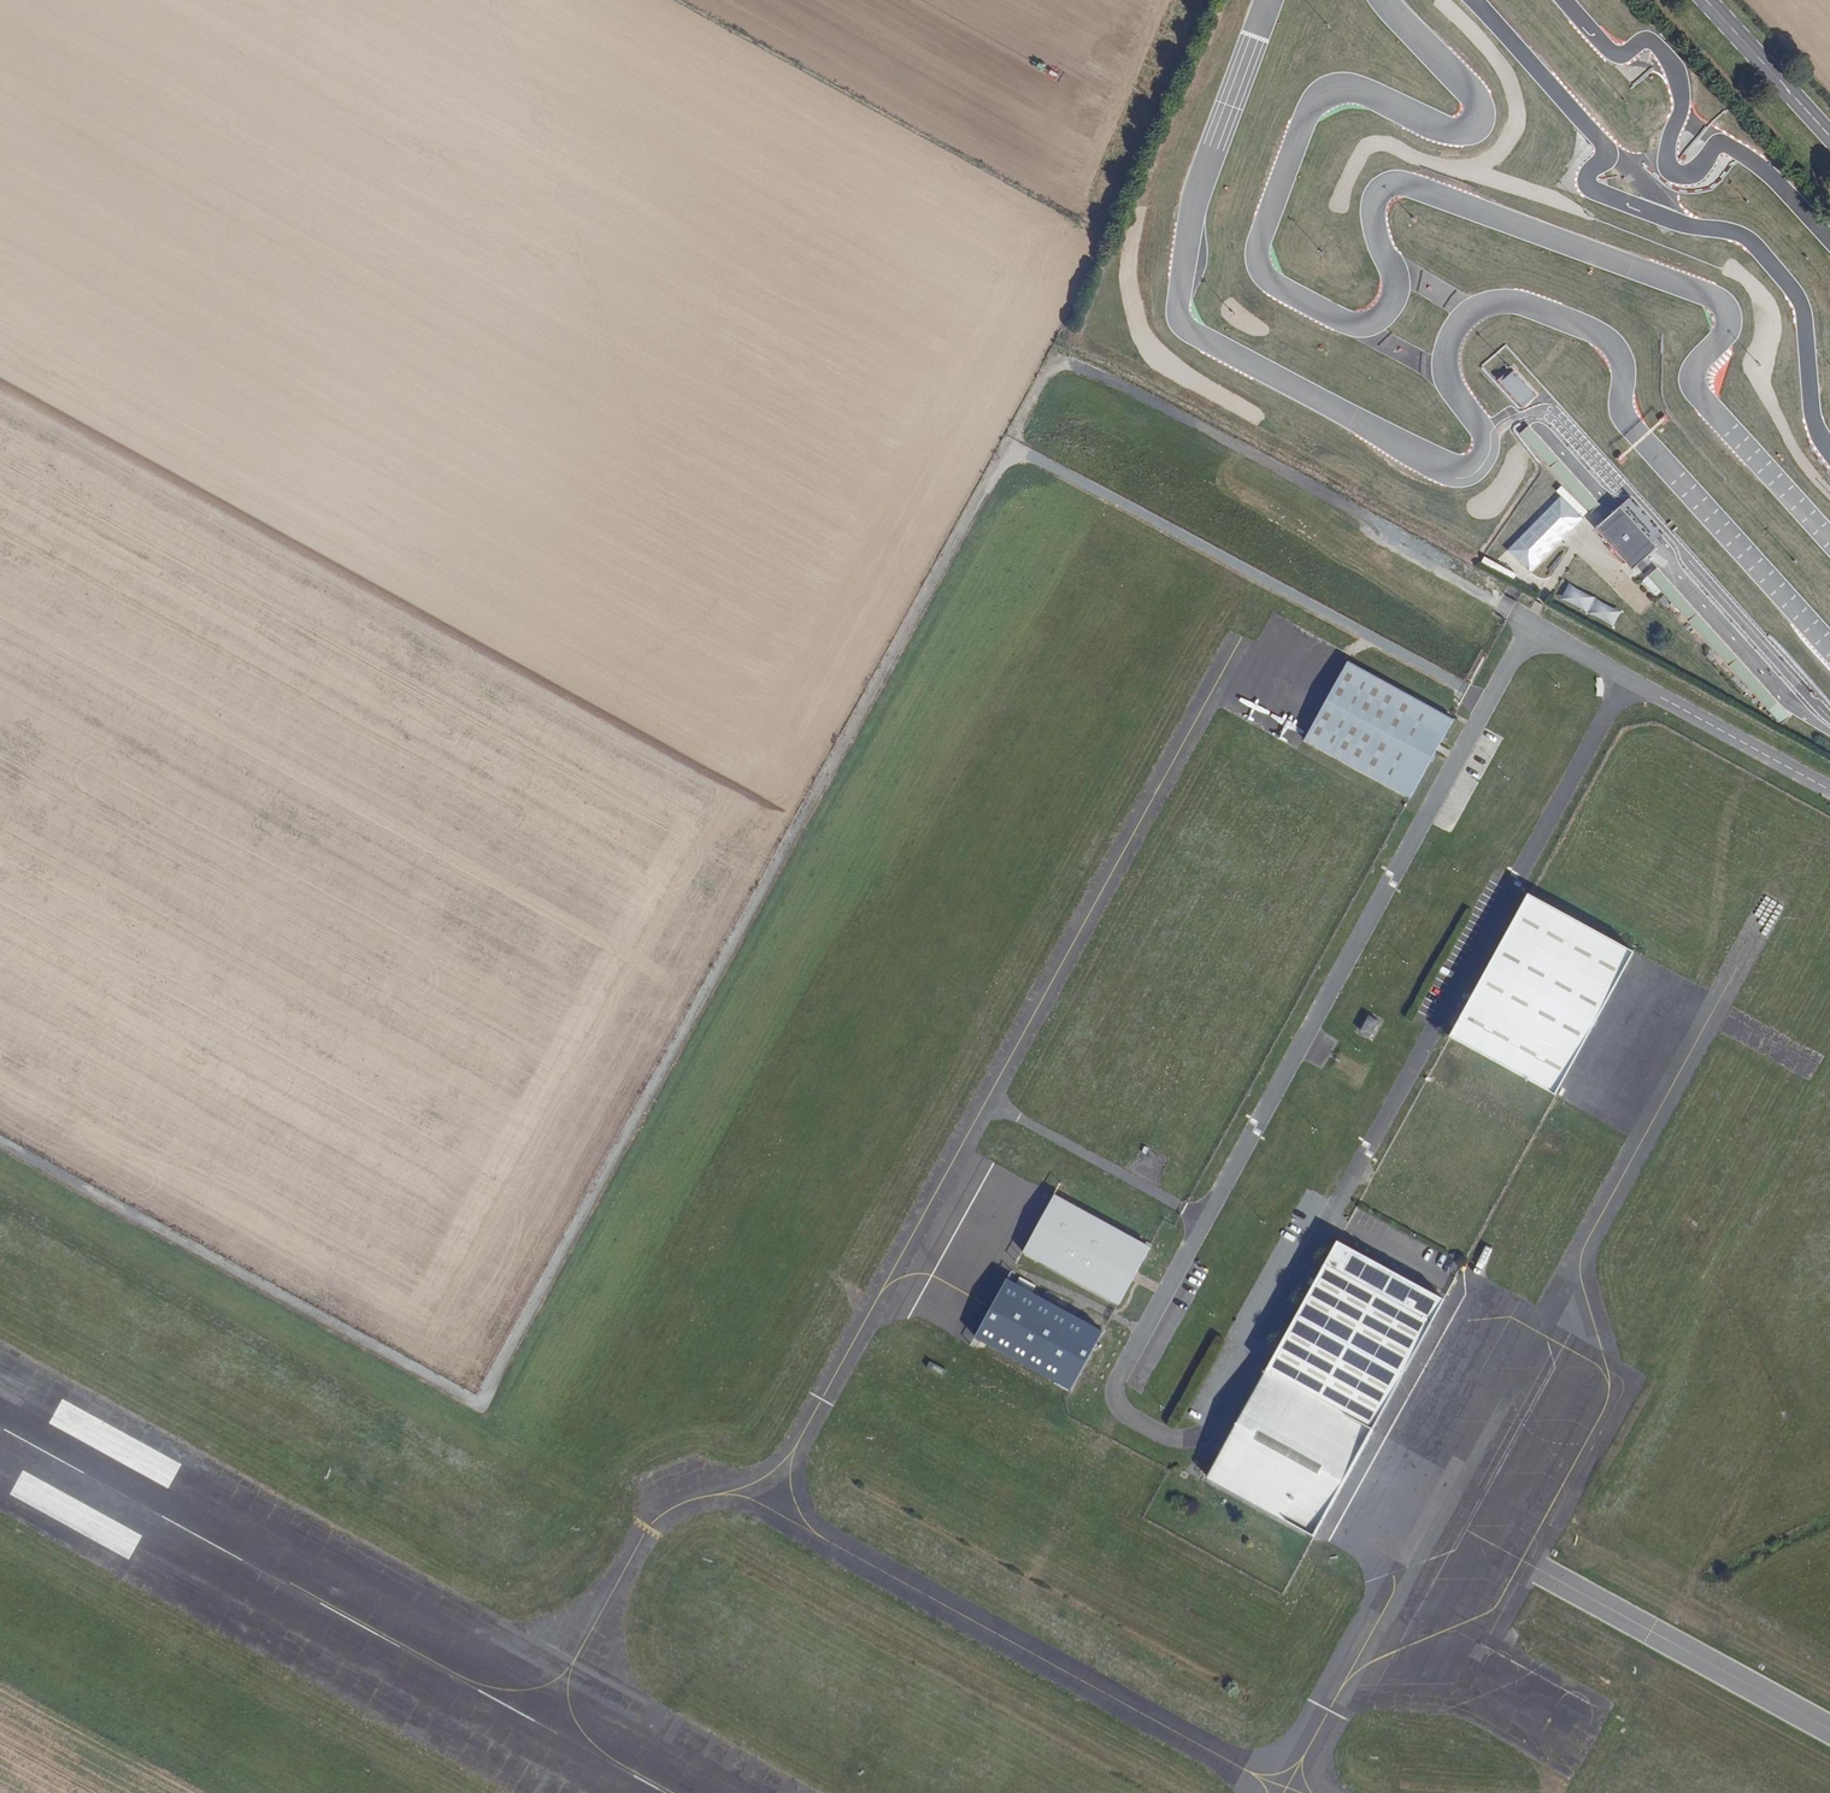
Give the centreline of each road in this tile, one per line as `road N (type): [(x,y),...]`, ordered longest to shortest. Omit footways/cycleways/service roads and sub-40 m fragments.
road 1 (primary): [(1829,134),(1708,0)]

